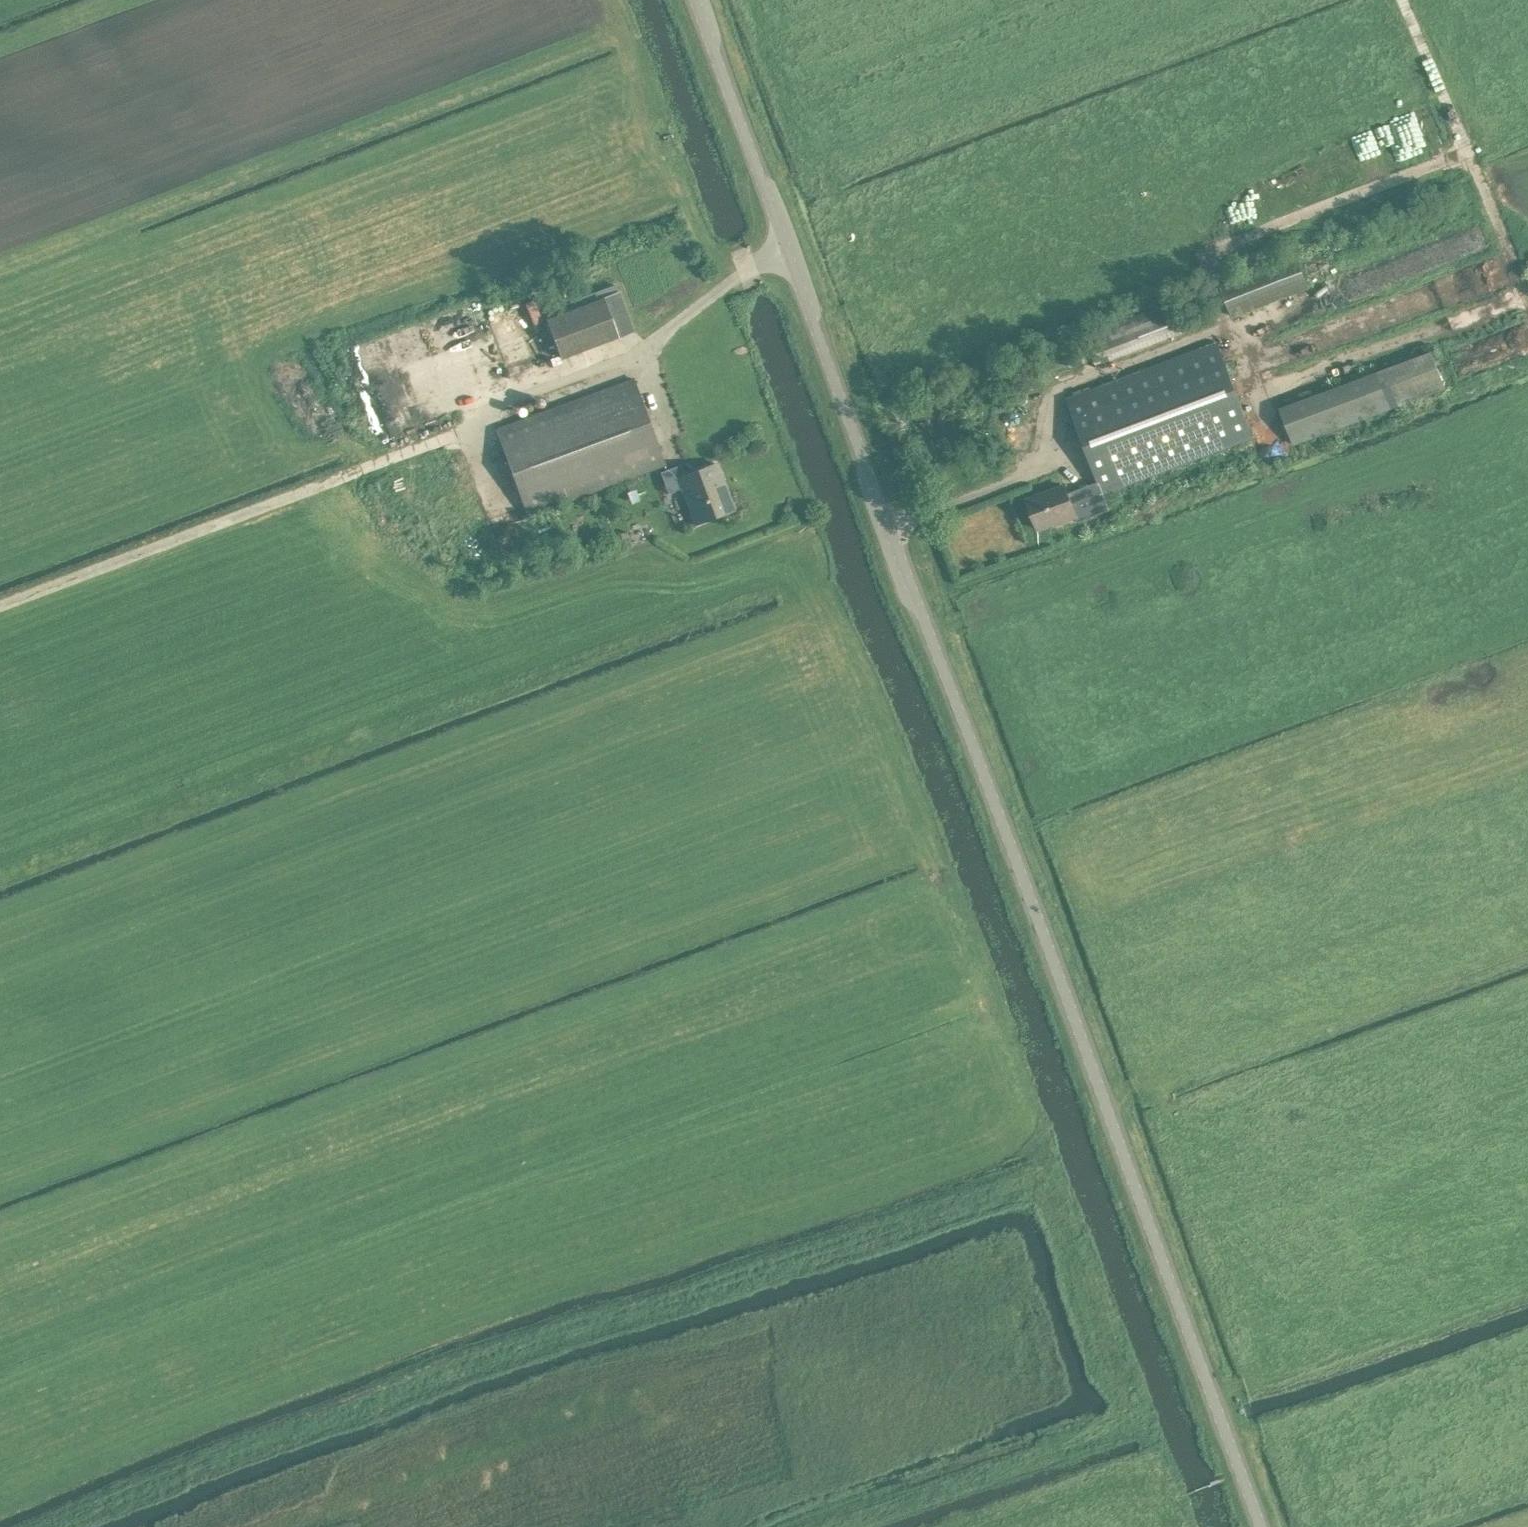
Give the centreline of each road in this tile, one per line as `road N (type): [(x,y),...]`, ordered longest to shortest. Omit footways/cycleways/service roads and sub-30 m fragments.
road 1 (unclassified): [(1251,1526),(694,0)]

